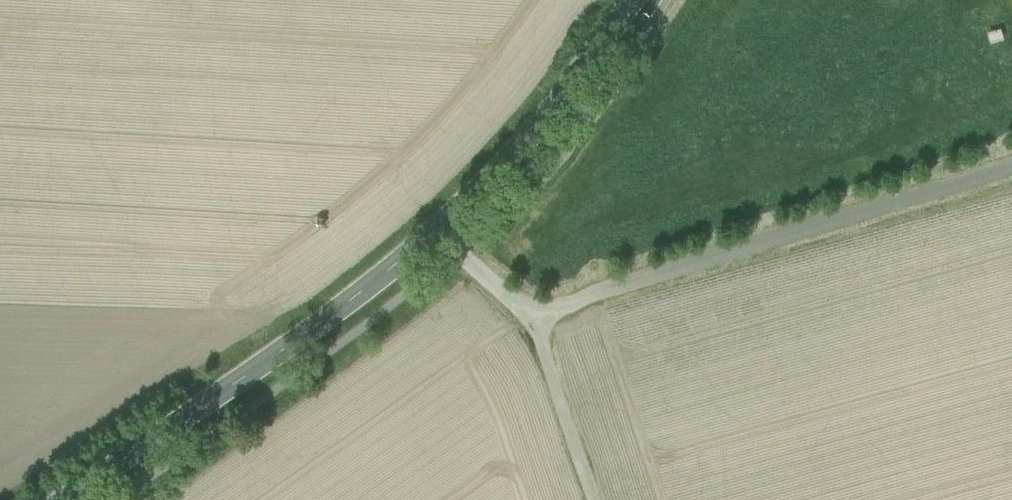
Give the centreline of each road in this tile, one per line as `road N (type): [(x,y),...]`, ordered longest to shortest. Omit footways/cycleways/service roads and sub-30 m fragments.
road 1 (residential): [(439,223),(509,290),(557,303),(1011,167)]
road 2 (secondary): [(439,223),(292,339),(60,499)]
road 3 (secondary): [(632,0),(518,151),(439,223)]
road 4 (track): [(540,302),(546,353),(594,499)]

